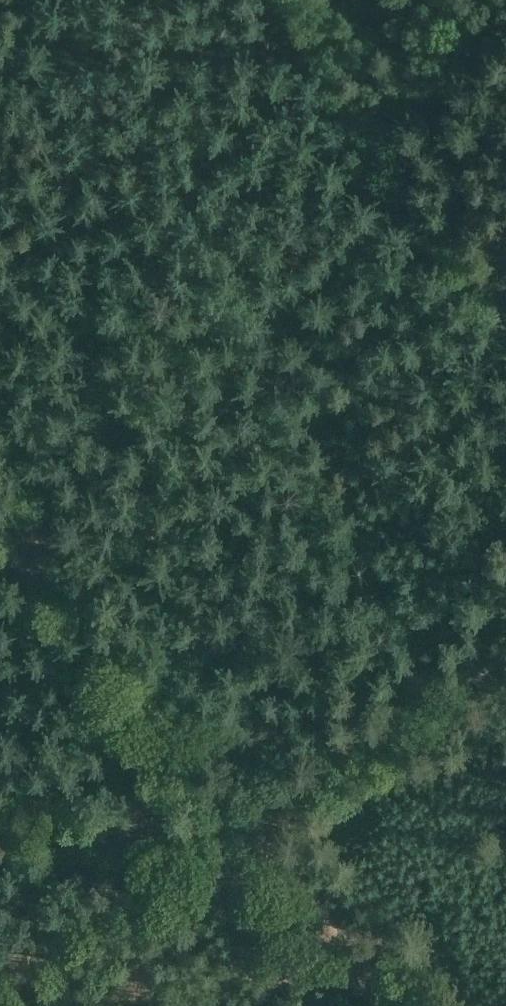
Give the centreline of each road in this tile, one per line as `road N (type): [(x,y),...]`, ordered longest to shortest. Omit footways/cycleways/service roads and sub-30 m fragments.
road 1 (track): [(396,1005),(236,805)]

